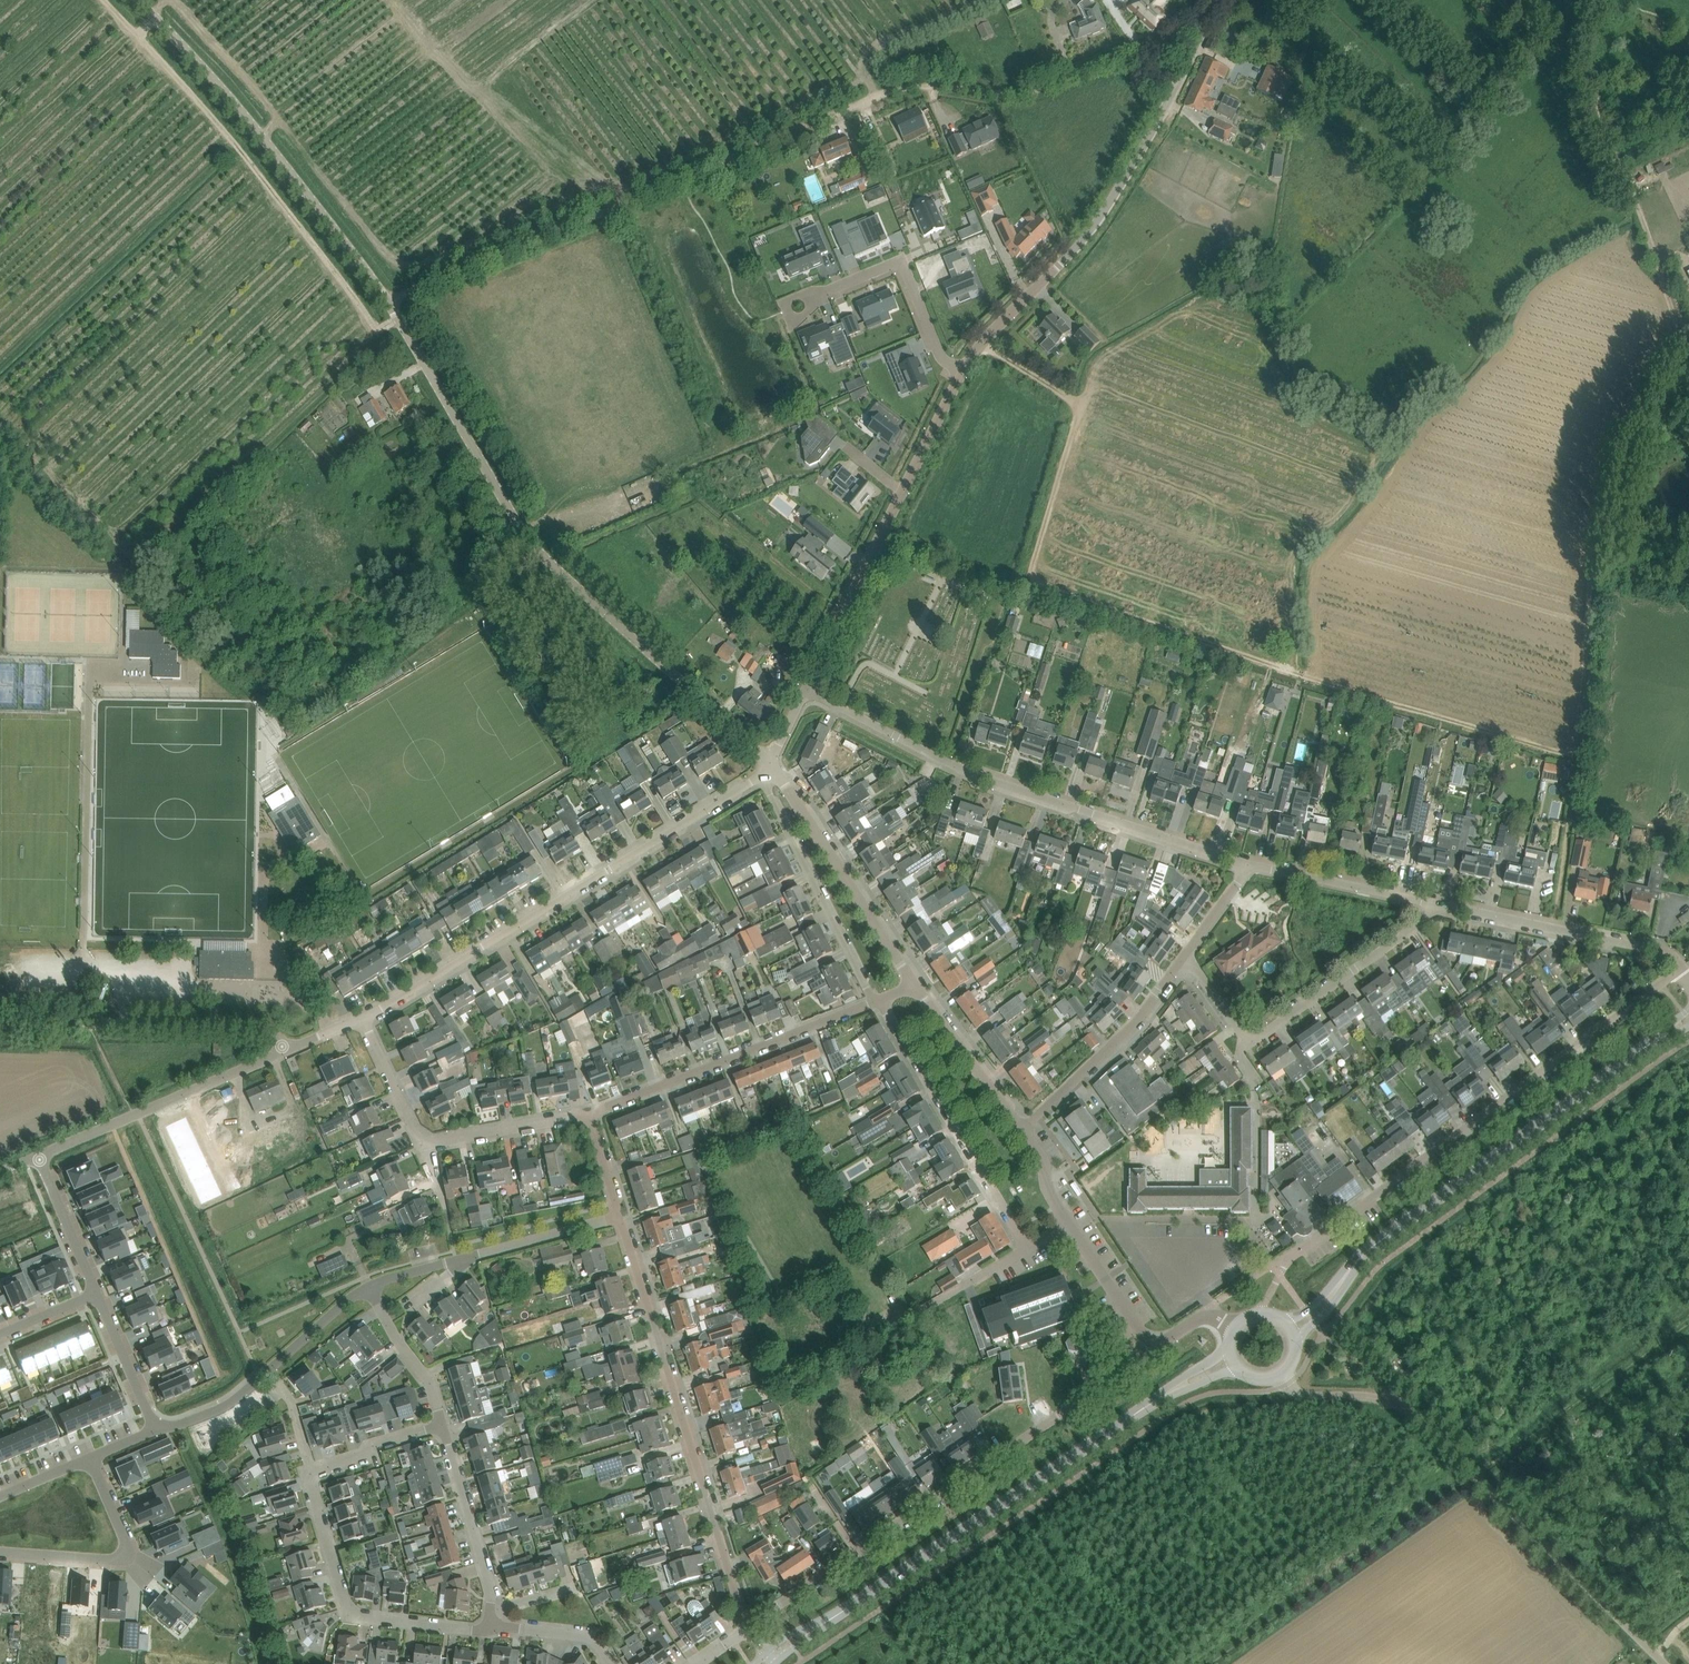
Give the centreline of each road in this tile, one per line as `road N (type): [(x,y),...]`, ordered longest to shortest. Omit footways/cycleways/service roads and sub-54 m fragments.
road 1 (track): [(1497,0),(1579,66),(1683,329),(1609,468),(1576,757),(1043,590),(1032,573),(1081,407),(988,353),(985,336)]
road 2 (unclassified): [(390,306),(898,88),(1020,94),(1140,48),(1168,99)]
road 3 (unclassified): [(769,763),(516,524),(390,306)]
road 4 (residential): [(1683,971),(1296,1254),(1262,1311)]
road 5 (unclassified): [(1666,1663),(1405,1408),(1374,1396),(1301,1393),(1284,1375)]
road 6 (residential): [(1244,864),(965,771),(807,691)]
road 7 (residential): [(770,1611),(918,1520),(1153,1343)]
road 8 (residential): [(363,1018),(758,775)]
road 9 (residential): [(750,1626),(619,1217)]
road 10 (secondary): [(1168,1392),(826,1621)]
road 11 (unclassified): [(390,306),(261,136),(139,0)]
road 12 (secondary): [(1358,1264),(1654,1041)]
road 13 (residential): [(807,691),(958,376)]
road 14 (residential): [(1187,954),(1246,1036),(1255,1038),(1435,904)]
road 15 (track): [(1218,1663),(1476,1476)]
road 16 (residential): [(591,1114),(881,1002)]
road 17 (residential): [(1025,1251),(881,1002)]
road 18 (residential): [(491,1626),(473,1631),(355,1613),(342,1599),(312,1474)]
road 19 (residential): [(37,1155),(287,1051)]
road 20 (residential): [(912,982),(769,763)]
road 21 (residential): [(1683,971),(1634,945),(1435,904)]
road 22 (residential): [(881,1002),(758,775)]
road 23 (residential): [(158,1431),(233,1402),(367,1287)]
road 24 (residential): [(958,376),(901,259),(793,303)]
road 25 (residential): [(1022,1128),(1129,1029),(1187,954)]
road 26 (residential): [(0,1552),(120,1558),(124,1538),(90,1458)]
road 27 (track): [(208,1028),(0,1025)]
road 28 (unclassified): [(1061,263),(1118,188),(1168,99)]
road 29 (residential): [(1435,904),(1244,864)]
road 30 (residential): [(491,1611),(441,1424)]
road 31 (residential): [(1022,1128),(912,982)]
road 32 (residential): [(418,1144),(591,1114)]
road 33 (track): [(1550,930),(1576,757)]
road 34 (residential): [(619,1217),(461,1259)]
road 35 (residential): [(441,1424),(426,1376),(367,1287)]
road 36 (residential): [(958,376),(985,336),(1061,263)]
road 37 (residential): [(158,1431),(97,1292)]
road 38 (residential): [(97,1292),(37,1155)]
road 39 (unclassified): [(1153,1343),(1068,1224)]
road 40 (residential): [(312,1474),(441,1424)]
road 41 (residential): [(418,1144),(363,1018)]
road 42 (residential): [(610,1663),(586,1636),(491,1626)]

